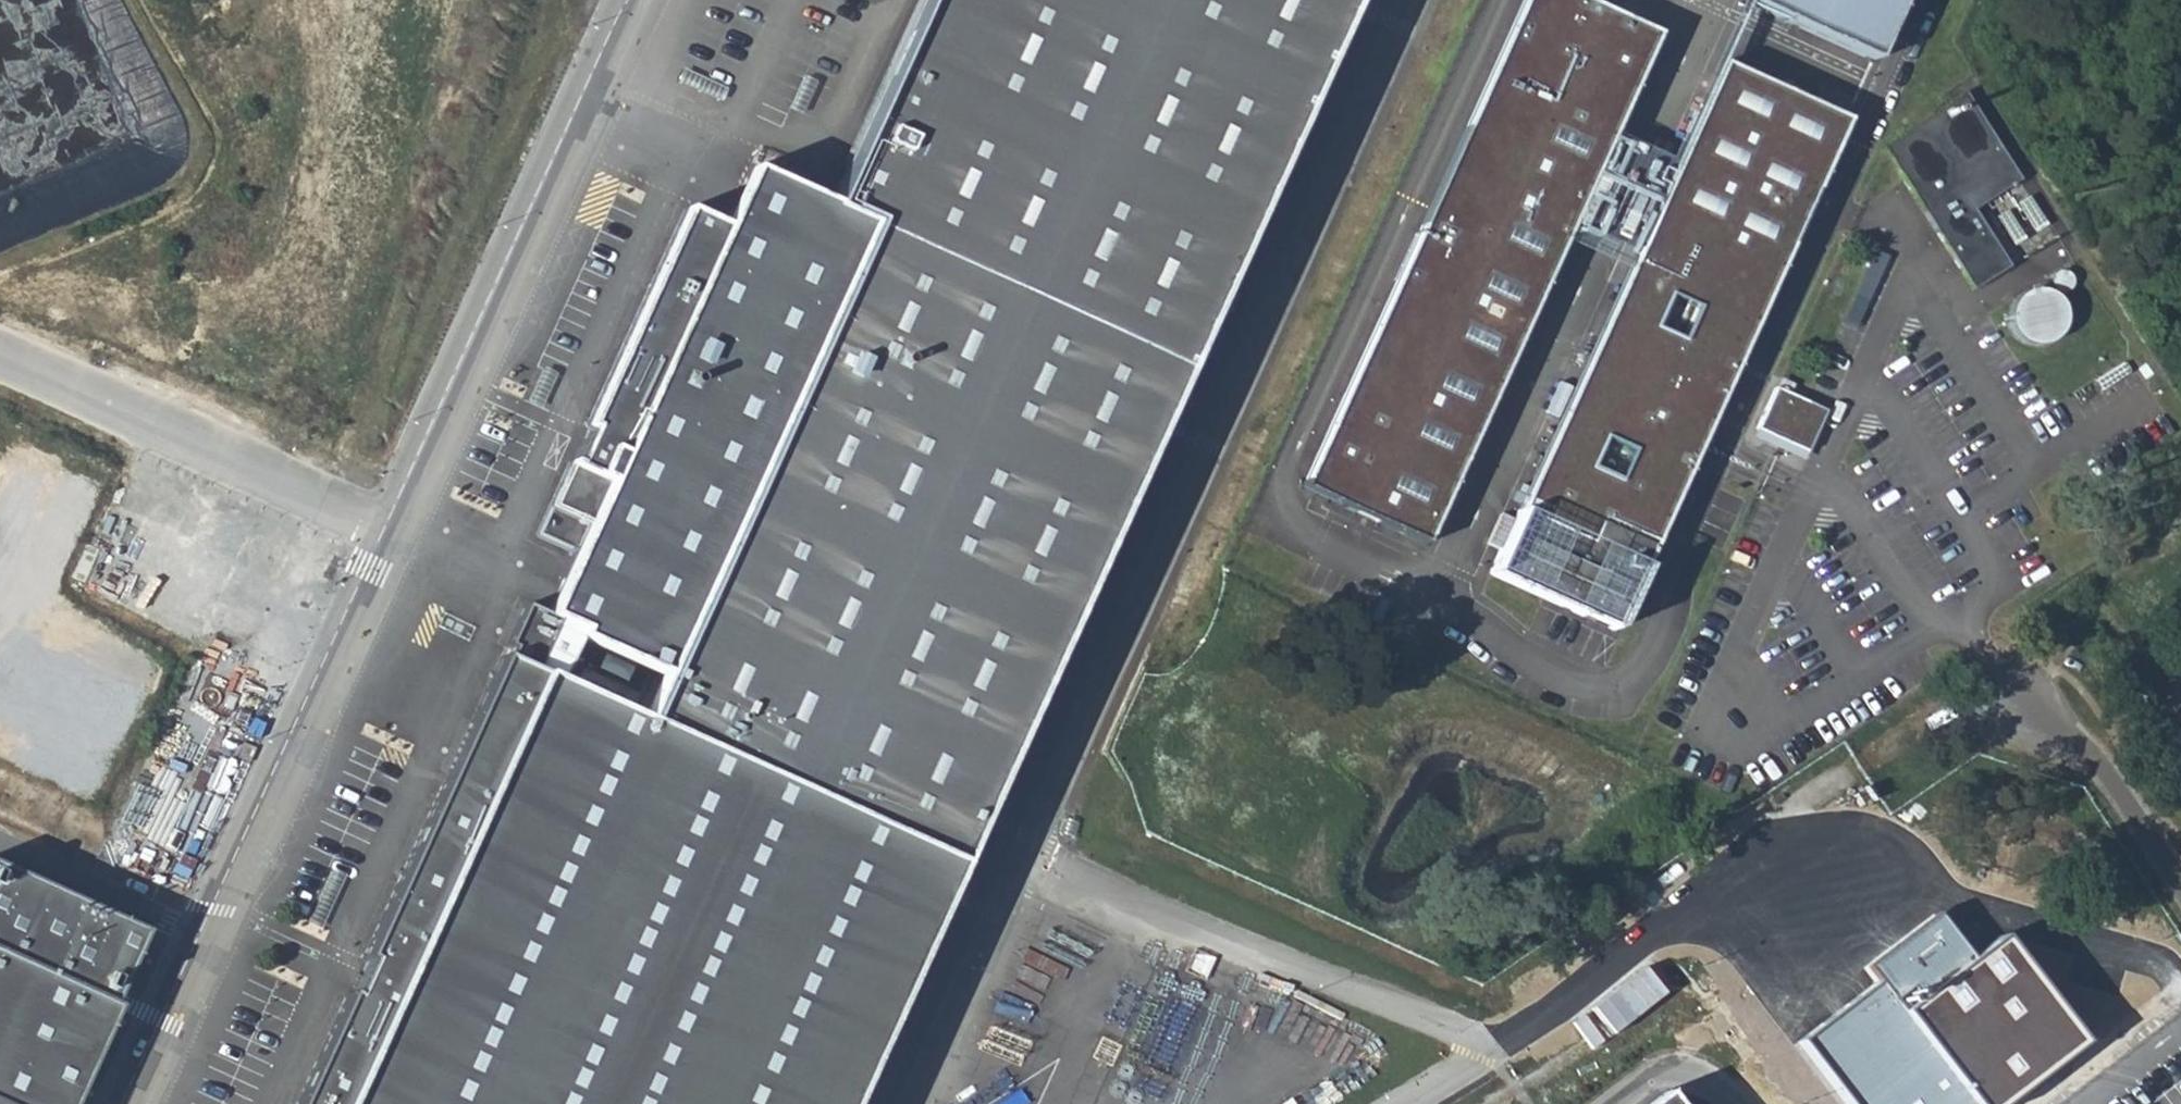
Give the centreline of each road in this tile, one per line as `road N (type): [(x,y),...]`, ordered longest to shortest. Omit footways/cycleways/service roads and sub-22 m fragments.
road 1 (unclassified): [(124,1103),(626,0)]
road 2 (unclassified): [(2180,891),(2055,705),(2022,689)]

